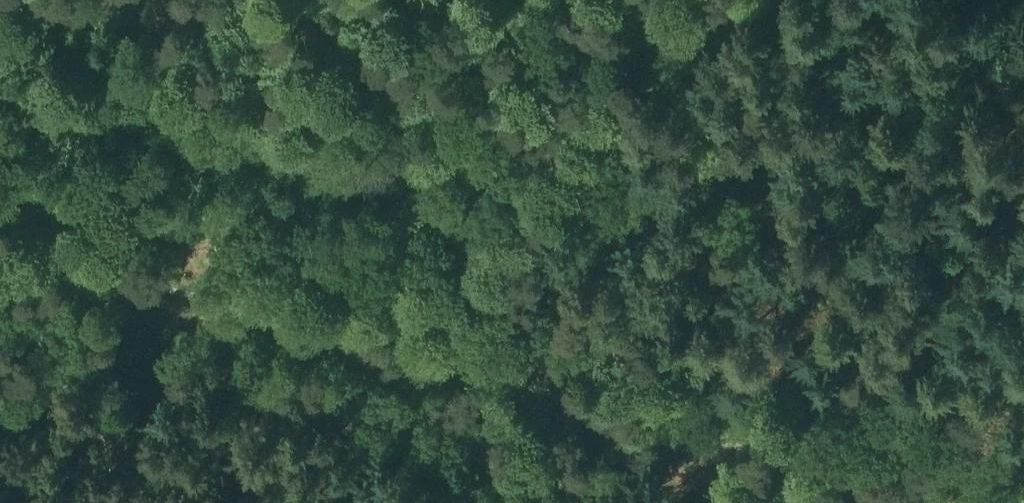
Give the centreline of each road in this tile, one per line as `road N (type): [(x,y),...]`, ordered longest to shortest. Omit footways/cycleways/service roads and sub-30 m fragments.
road 1 (track): [(873,502),(205,314),(0,266)]
road 2 (track): [(427,375),(451,300),(655,0)]

